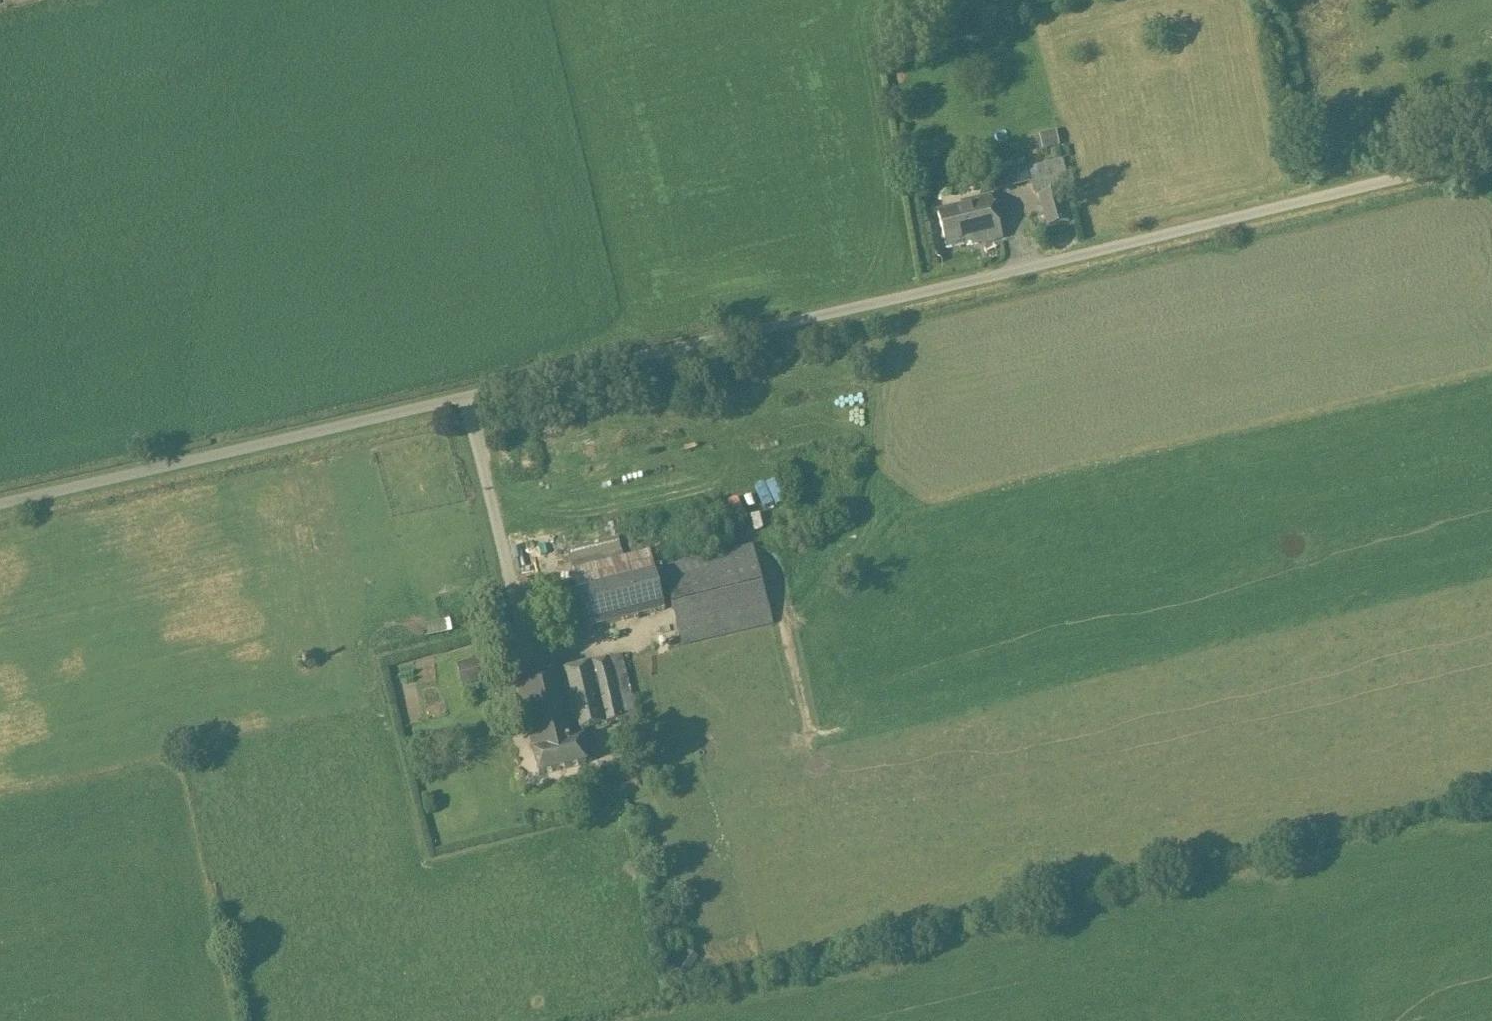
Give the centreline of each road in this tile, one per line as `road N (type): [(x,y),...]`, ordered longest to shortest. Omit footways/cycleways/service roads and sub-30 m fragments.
road 1 (unclassified): [(0,506),(1491,157)]
road 2 (track): [(810,737),(757,496),(746,481),(500,533)]
road 3 (track): [(782,615),(801,610),(866,540),(895,389),(893,299)]

